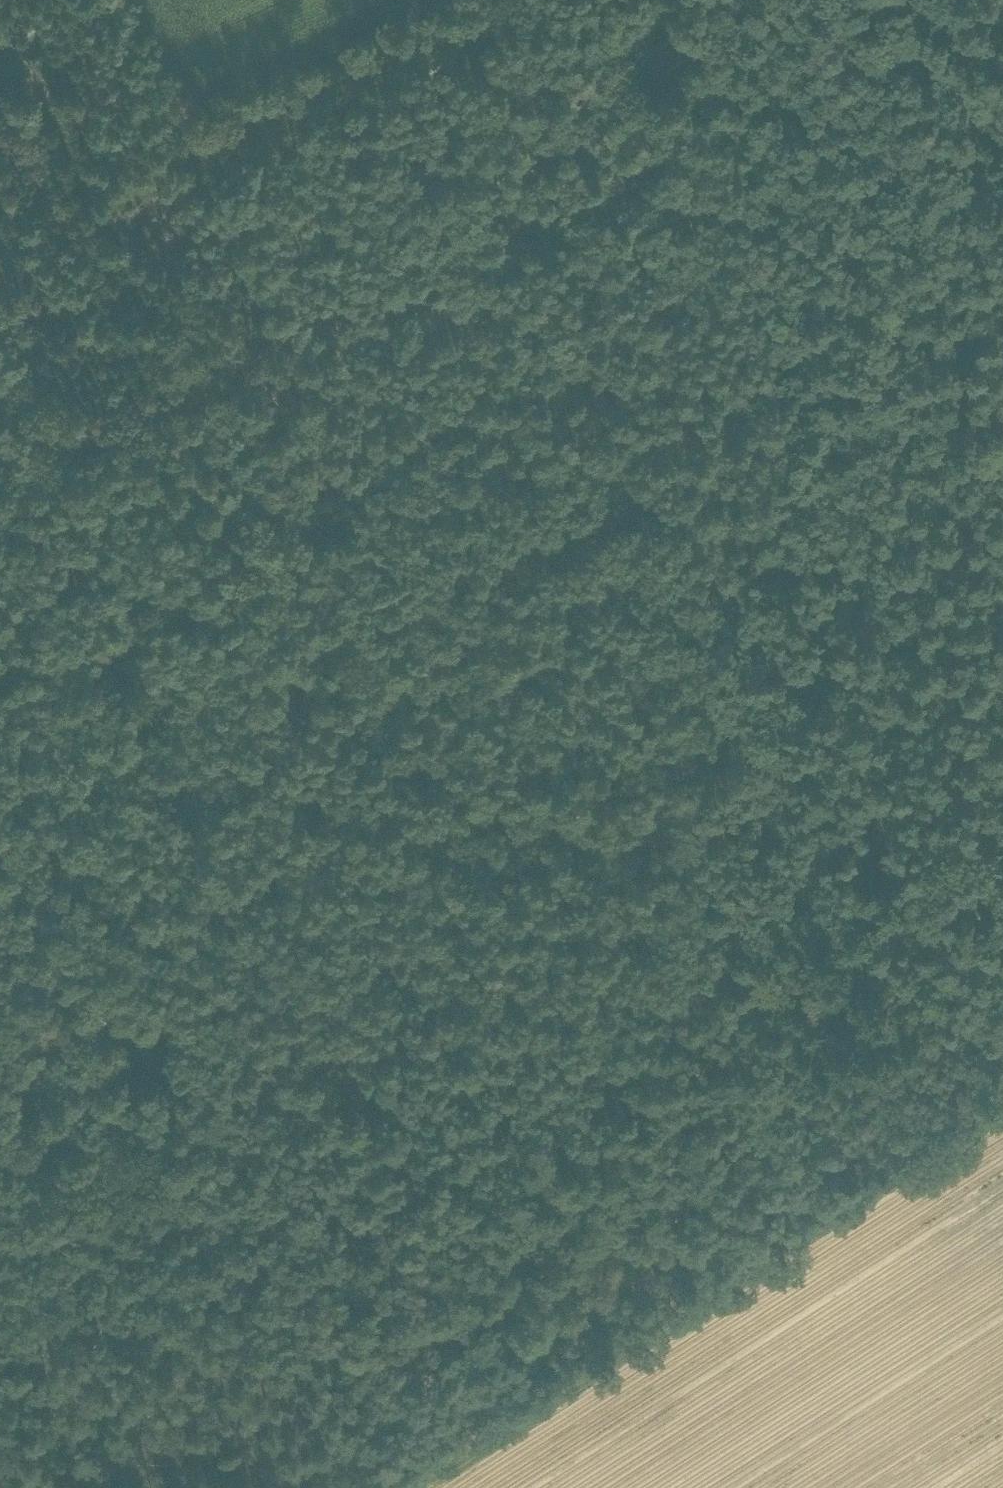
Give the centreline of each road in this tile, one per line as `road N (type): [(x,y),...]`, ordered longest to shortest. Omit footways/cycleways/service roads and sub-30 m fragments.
road 1 (track): [(1000,1110),(744,714),(864,636),(877,301),(325,651),(402,764),(388,801),(0,1007)]
road 2 (track): [(783,0),(767,90),(0,503)]
road 3 (track): [(414,1487),(1000,1110)]
road 4 (track): [(325,651),(311,649),(153,422)]
road 5 (track): [(767,90),(877,301)]

